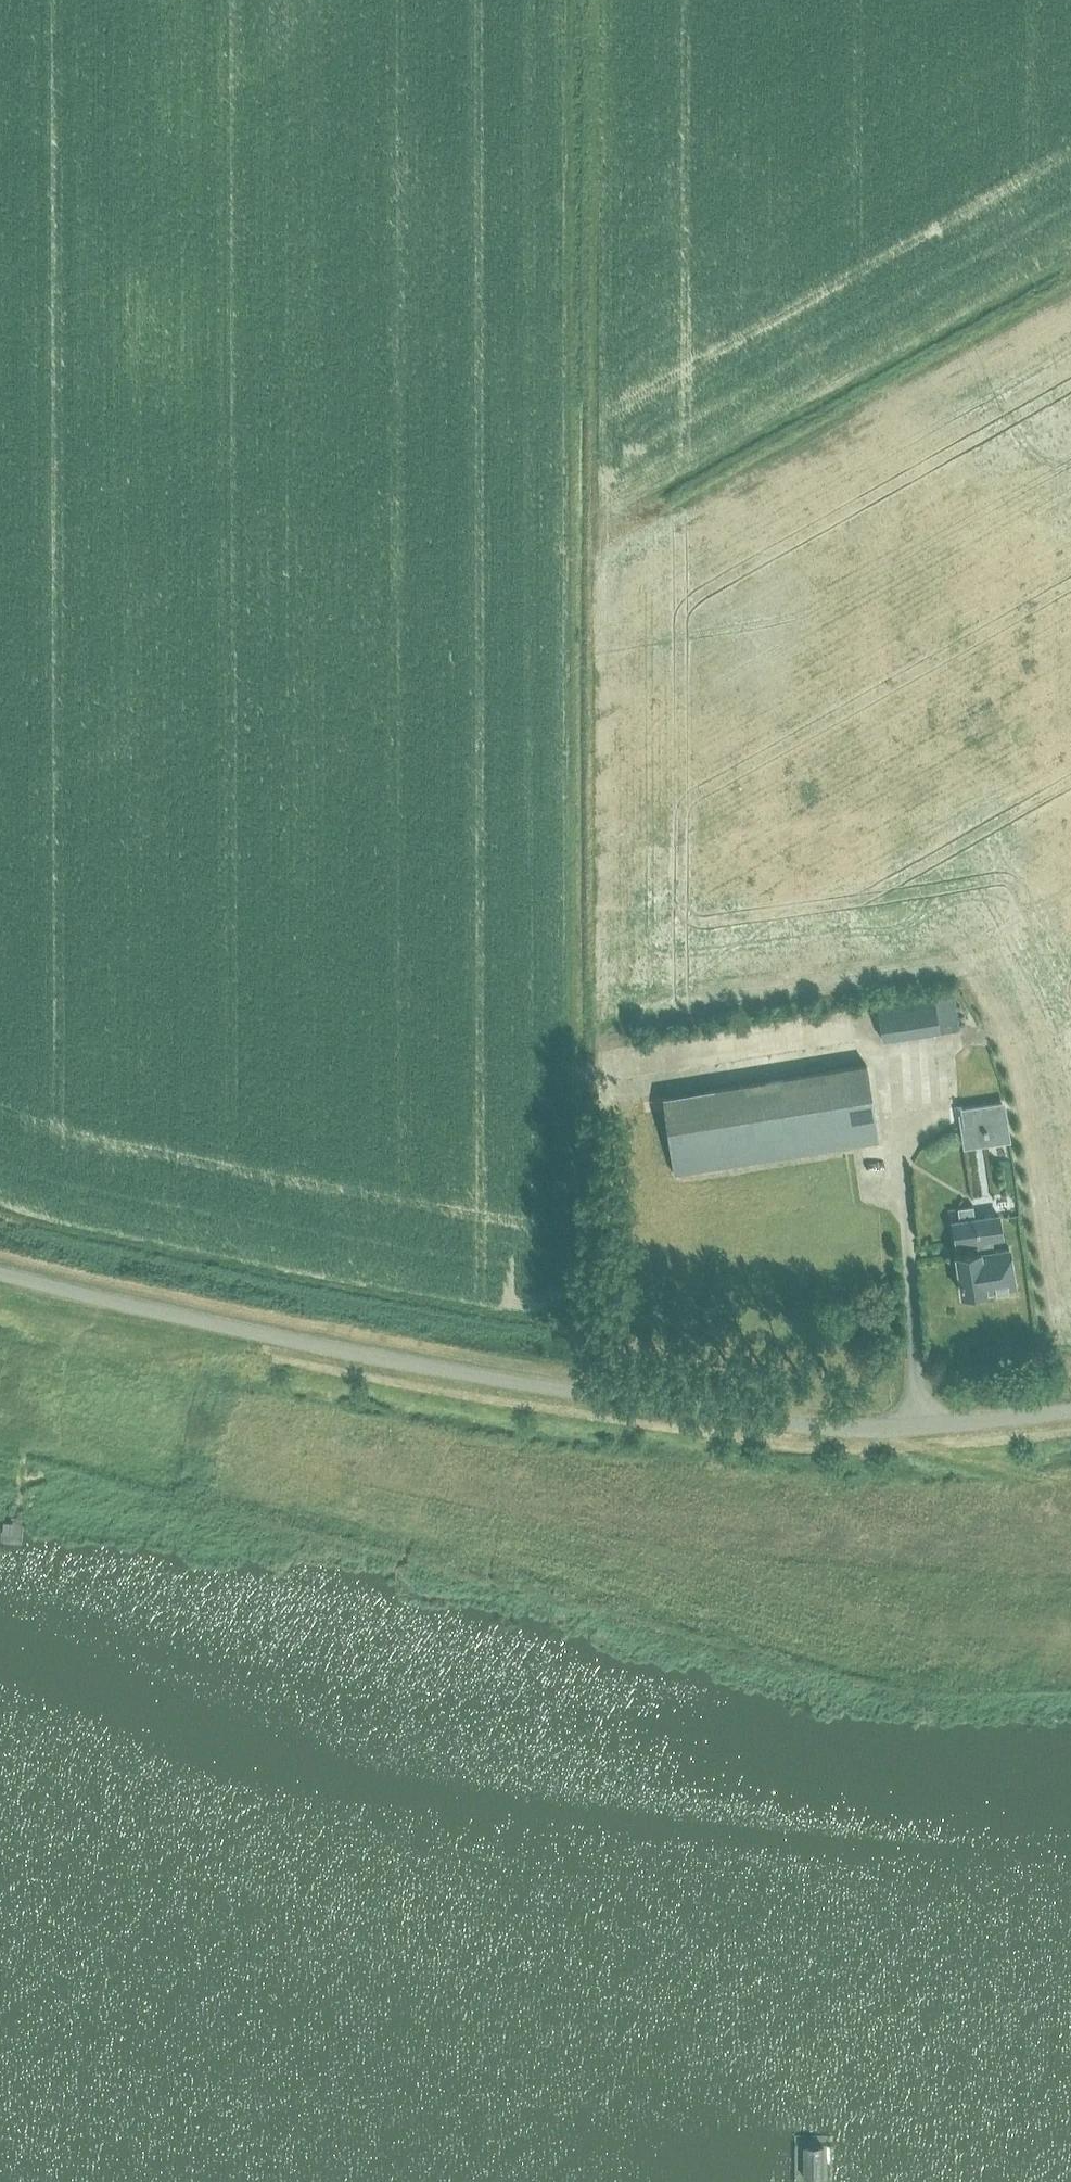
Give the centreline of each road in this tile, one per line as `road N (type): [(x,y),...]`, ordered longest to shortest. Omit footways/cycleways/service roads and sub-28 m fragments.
road 1 (unclassified): [(1070,1411),(815,1424),(495,1378),(0,1274)]

